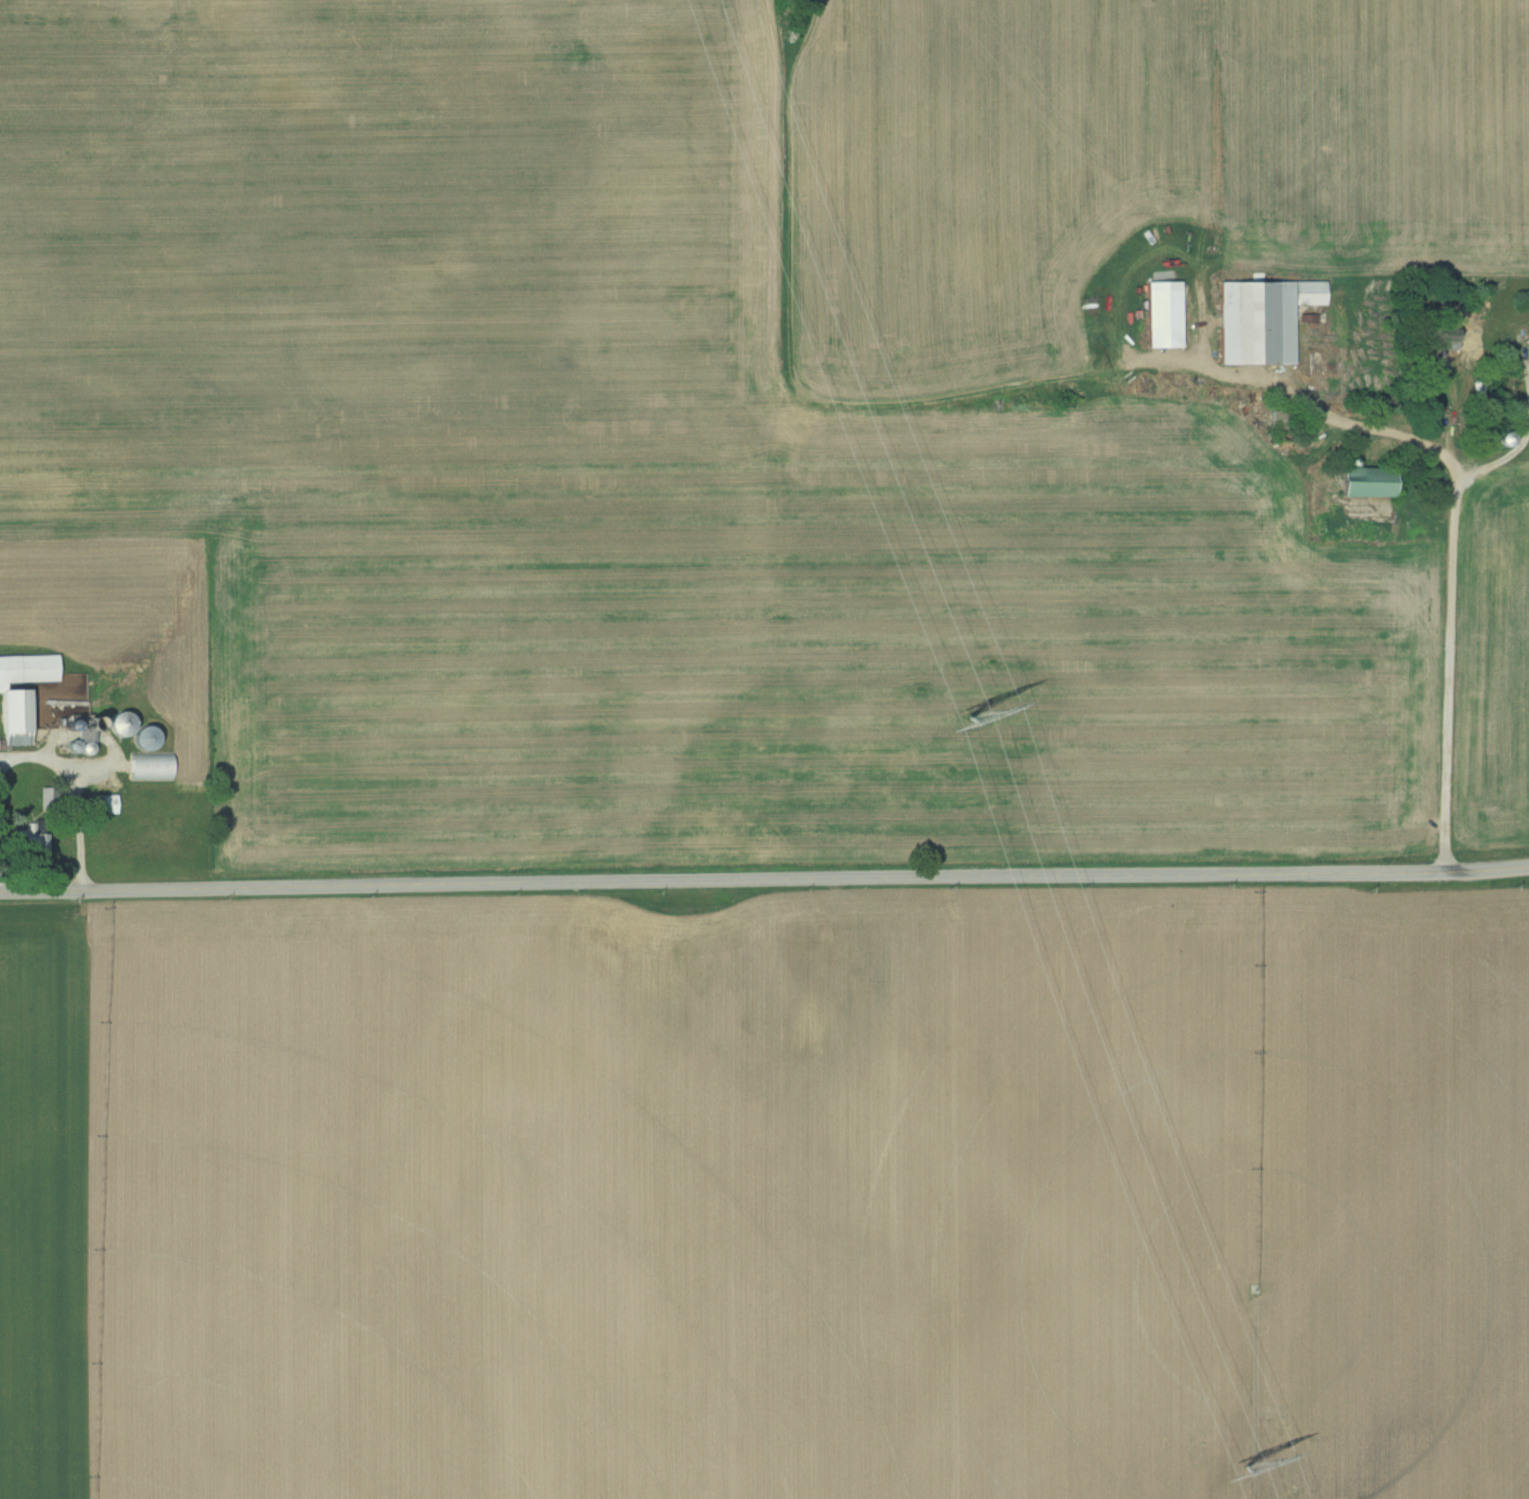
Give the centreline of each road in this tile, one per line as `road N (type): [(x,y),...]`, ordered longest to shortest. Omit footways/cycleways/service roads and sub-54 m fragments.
road 1 (tertiary): [(0,892),(1441,866),(1528,872)]

